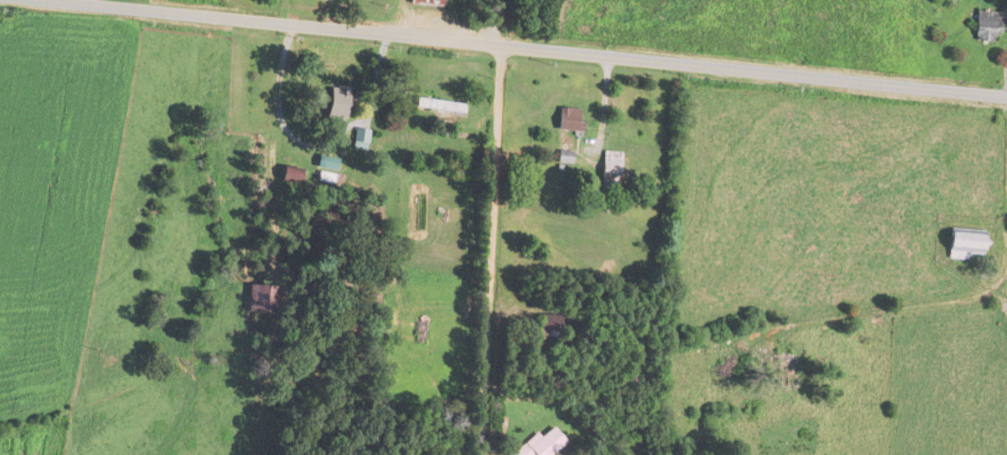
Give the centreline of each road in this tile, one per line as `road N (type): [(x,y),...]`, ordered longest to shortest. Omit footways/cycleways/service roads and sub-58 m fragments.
road 1 (tertiary): [(51,0),(1006,96)]
road 2 (residential): [(479,454),(501,45)]

